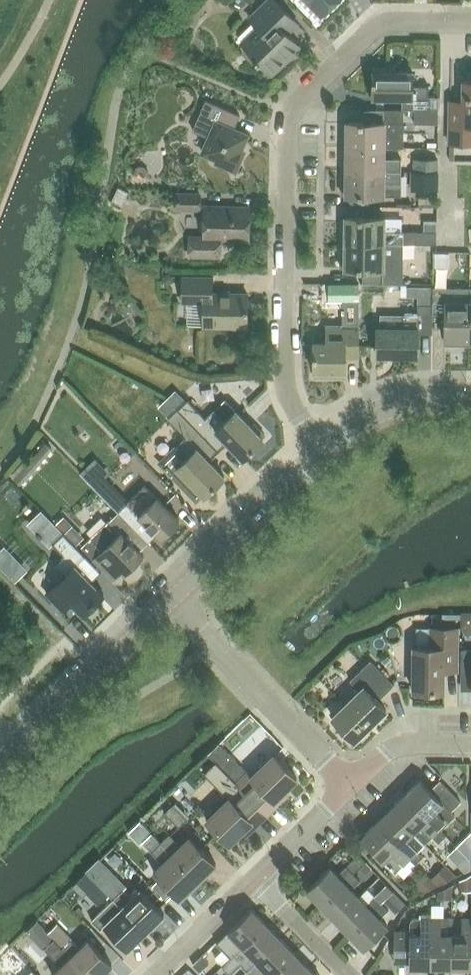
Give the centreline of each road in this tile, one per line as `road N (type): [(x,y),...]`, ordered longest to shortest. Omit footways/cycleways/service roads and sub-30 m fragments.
road 1 (residential): [(322,452),(290,401),(284,375),(290,114),(374,28),(470,24)]
road 2 (residential): [(350,785),(171,601)]
road 3 (tertiary): [(171,601),(0,766)]
road 4 (tertiary): [(322,452),(171,601)]
road 5 (tertiary): [(470,395),(384,412),(322,452)]
road 6 (residential): [(154,974),(254,879)]
road 7 (residential): [(254,879),(350,785)]
road 8 (residential): [(470,745),(388,750),(350,785)]
road 9 (residential): [(348,974),(254,879)]

